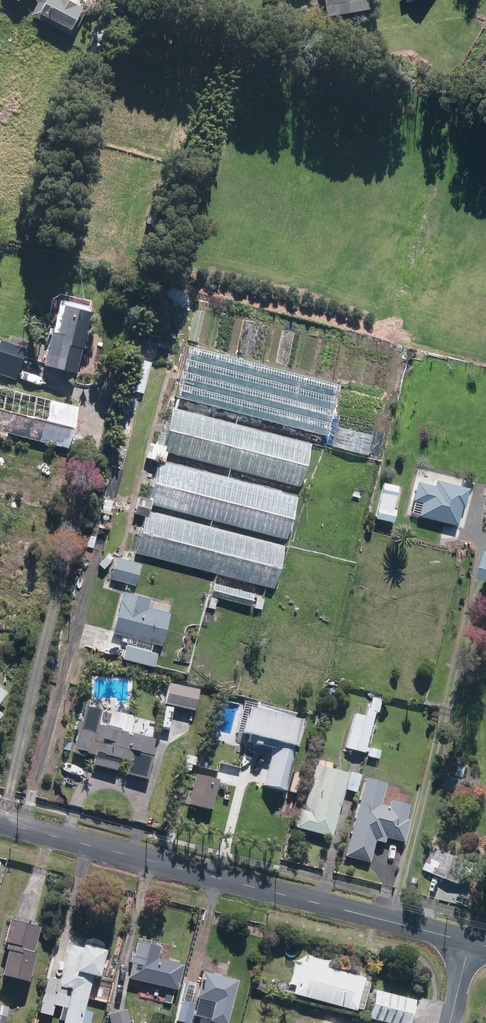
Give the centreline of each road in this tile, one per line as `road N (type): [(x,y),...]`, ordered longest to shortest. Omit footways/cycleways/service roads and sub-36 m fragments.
road 1 (track): [(3,823),(101,442),(100,422),(80,396),(37,376)]
road 2 (tertiary): [(470,942),(0,822)]
road 3 (track): [(392,923),(485,542)]
road 4 (track): [(29,829),(99,560)]

